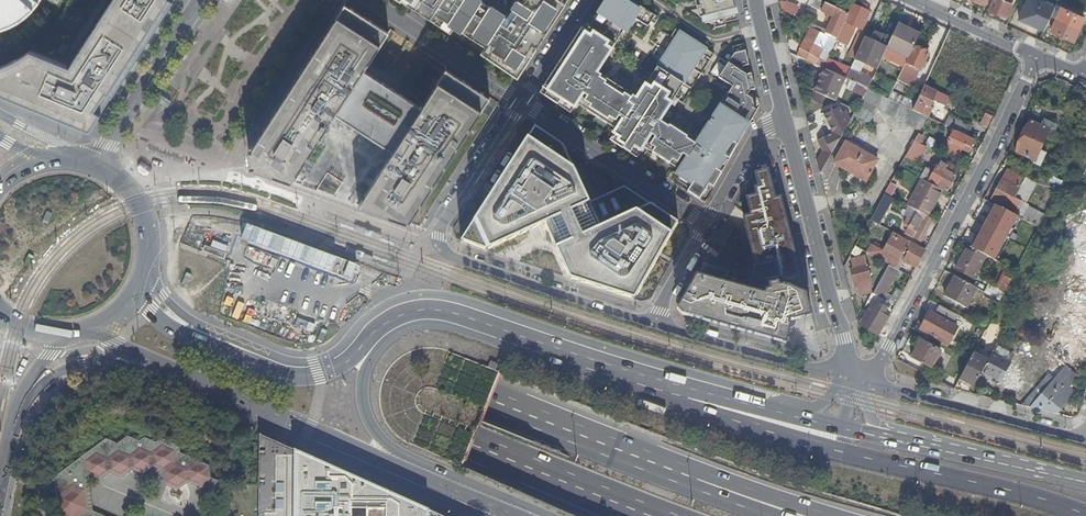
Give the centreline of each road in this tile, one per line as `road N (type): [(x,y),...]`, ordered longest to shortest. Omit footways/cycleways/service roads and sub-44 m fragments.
road 1 (motorway): [(763,504),(489,401),(0,197)]
road 2 (motorway): [(0,254),(670,515)]
road 3 (primary): [(518,335),(445,310),(417,311),(378,330),(339,367),(298,378),(175,333),(133,298)]
road 4 (residential): [(856,381),(877,365),(1038,54)]
road 5 (primary): [(518,335),(491,342),(418,325),(372,358),(363,381),(368,419),(423,480)]
road 6 (tertiary): [(856,381),(781,104)]
road 7 (primary): [(167,377),(423,480)]
road 8 (residential): [(655,324),(429,243)]
road 9 (residential): [(1083,441),(856,381)]
road 10 (motorway): [(1085,515),(861,457)]
road 11 (residential): [(520,101),(709,230)]
road 12 (residential): [(429,243),(246,180),(234,162)]
road 13 (residential): [(856,381),(655,324)]
road 14 (residential): [(203,0),(94,164)]
road 15 (residential): [(370,0),(520,101)]
road 16 (primary): [(13,423),(40,386),(74,366),(115,363),(167,377)]
road 17 (primary): [(686,388),(518,335)]
road 18 (primary): [(844,453),(706,412),(686,388)]
road 19 (residential): [(429,243),(520,101)]
road 20 (tertiary): [(991,462),(880,424),(856,381)]
road 21 (primary): [(133,298),(148,262),(145,219),(130,190),(94,164)]
road 22 (primary): [(991,462),(845,429)]
road 23 (residential): [(709,230),(781,104)]
road 24 (residential): [(920,0),(1038,54)]
road 25 (residential): [(520,101),(586,0)]

